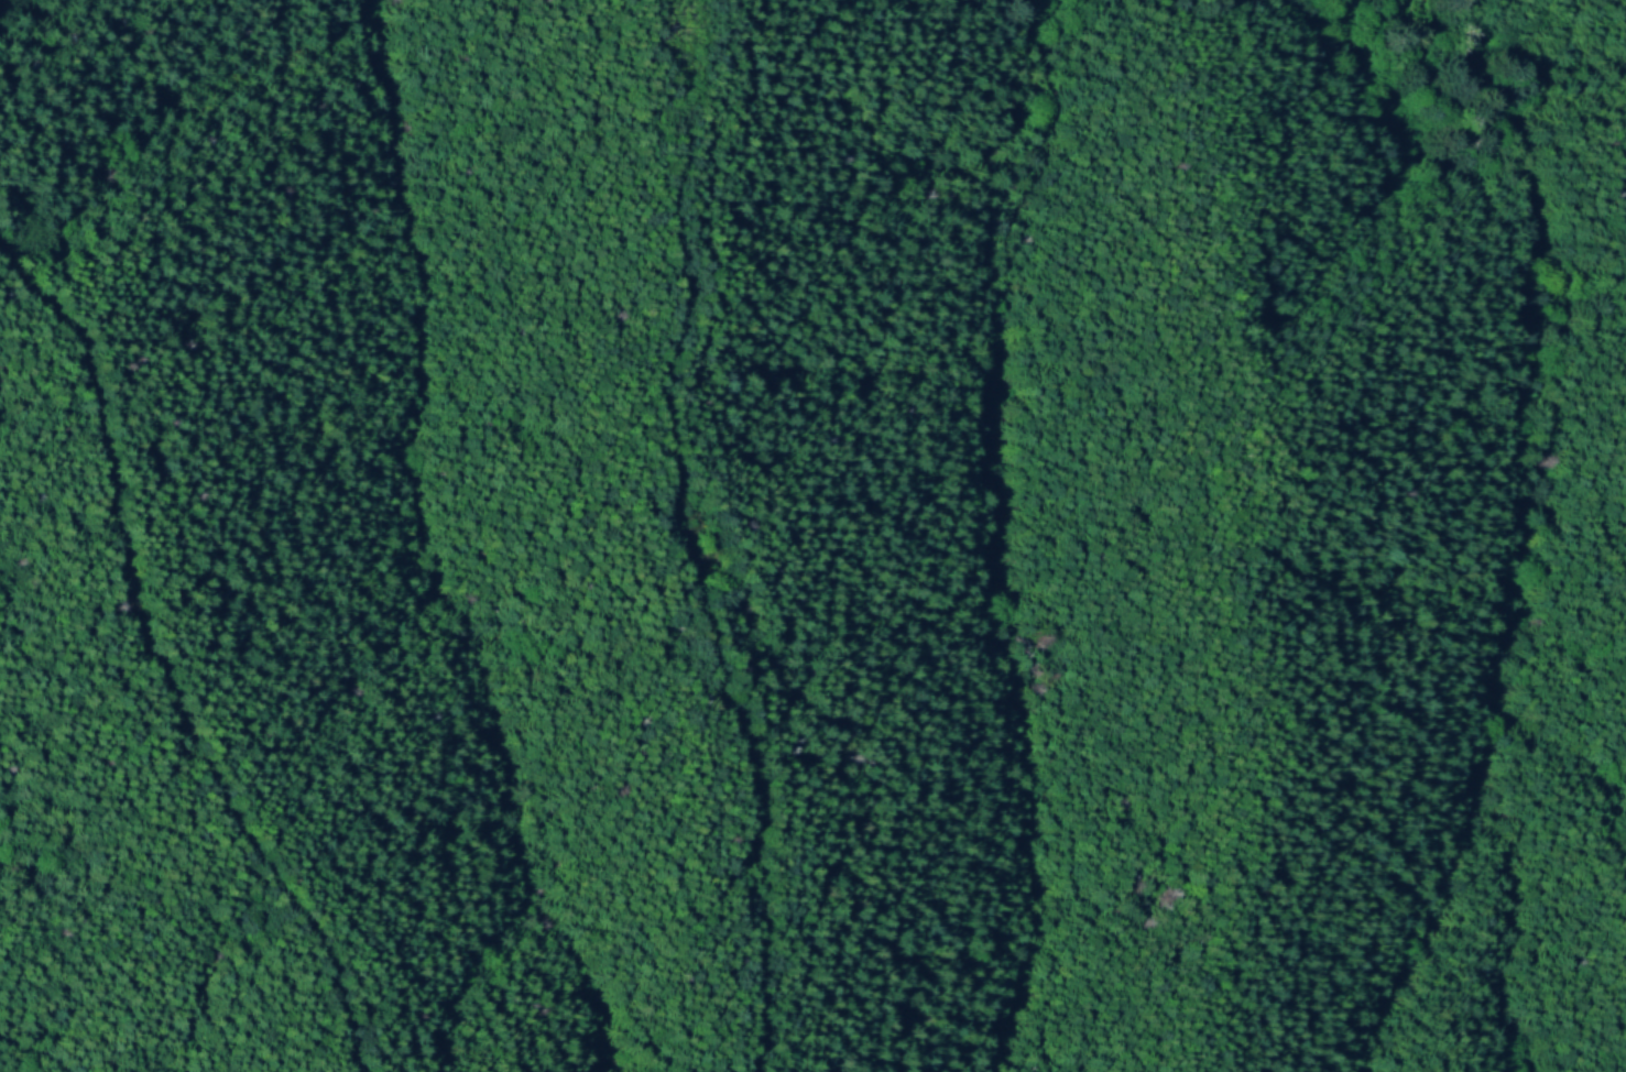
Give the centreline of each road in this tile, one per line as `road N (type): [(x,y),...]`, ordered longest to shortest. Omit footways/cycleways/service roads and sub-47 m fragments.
road 1 (residential): [(0,934),(53,1071)]

